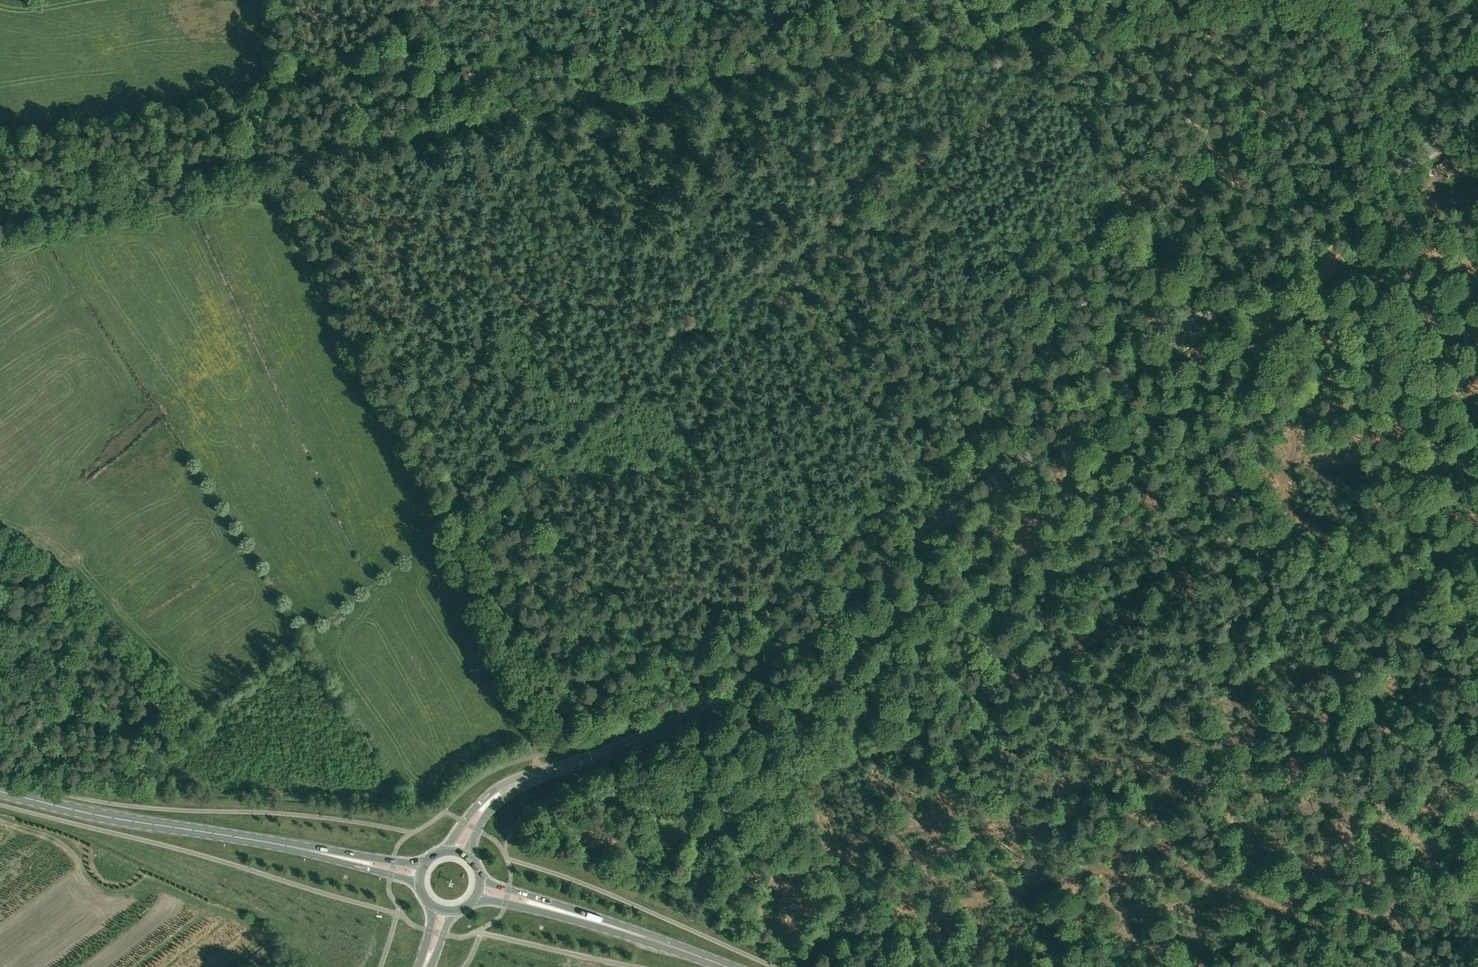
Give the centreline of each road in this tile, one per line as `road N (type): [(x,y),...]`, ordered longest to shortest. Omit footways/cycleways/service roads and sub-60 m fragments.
road 1 (secondary): [(456,851),(502,792),(678,722),(1477,112)]
road 2 (track): [(0,193),(1180,0)]
road 3 (primary): [(419,875),(0,791)]
road 4 (primary): [(722,966),(478,891)]

